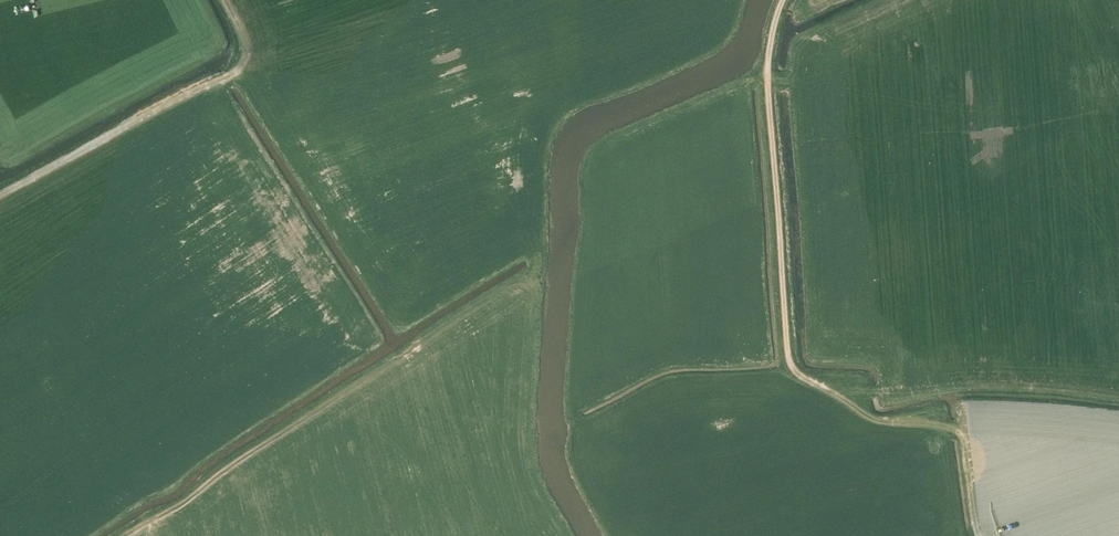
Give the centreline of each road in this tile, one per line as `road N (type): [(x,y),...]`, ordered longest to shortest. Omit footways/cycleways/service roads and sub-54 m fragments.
road 1 (track): [(974,535),(963,437),(921,422),(886,424),(787,367),(771,53),(785,0)]
road 2 (track): [(0,198),(234,76),(247,65),(247,43),(227,0)]

